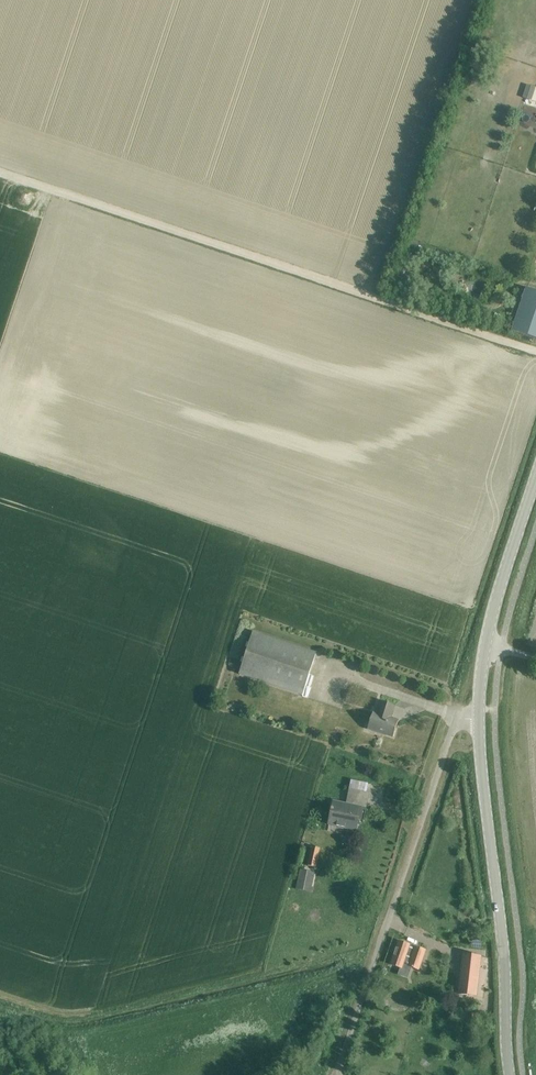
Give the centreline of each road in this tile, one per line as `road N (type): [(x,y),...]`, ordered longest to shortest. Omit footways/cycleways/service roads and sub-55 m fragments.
road 1 (track): [(535,350),(0,175)]
road 2 (unclassified): [(337,1074),(452,731),(479,714)]
road 3 (secondary): [(510,1074),(479,714)]
road 4 (secondary): [(479,714),(491,613),(535,478)]

